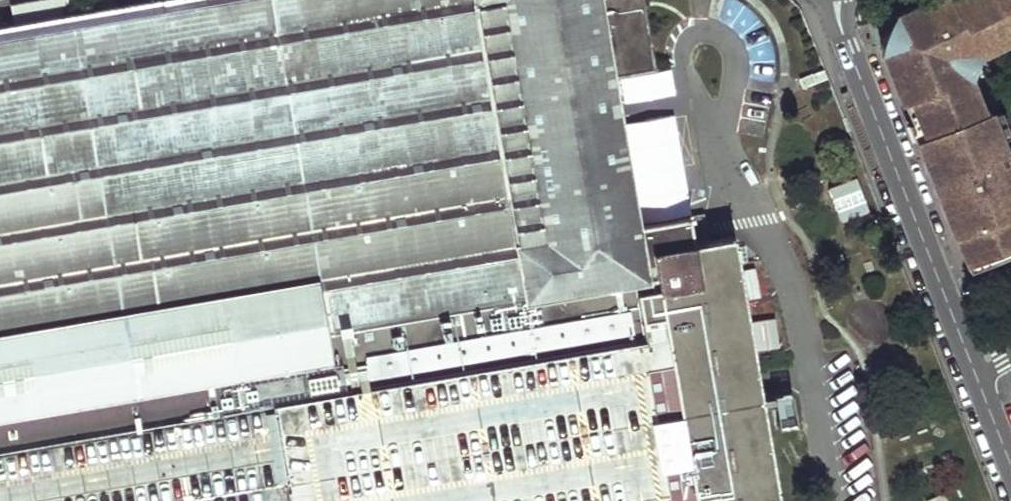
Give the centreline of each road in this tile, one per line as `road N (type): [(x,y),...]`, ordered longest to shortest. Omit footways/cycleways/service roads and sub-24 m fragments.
road 1 (tertiary): [(972,367),(836,0)]

